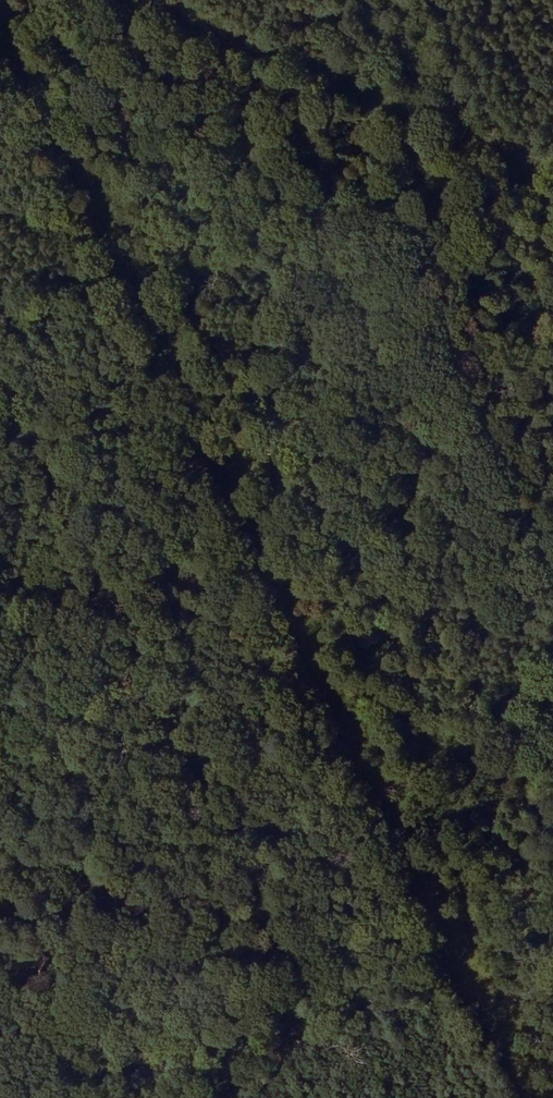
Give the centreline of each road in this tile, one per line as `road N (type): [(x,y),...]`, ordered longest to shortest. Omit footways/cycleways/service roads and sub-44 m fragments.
road 1 (track): [(0,11),(348,698),(537,1097)]
road 2 (track): [(552,174),(133,0)]
road 3 (track): [(552,934),(161,1097)]

